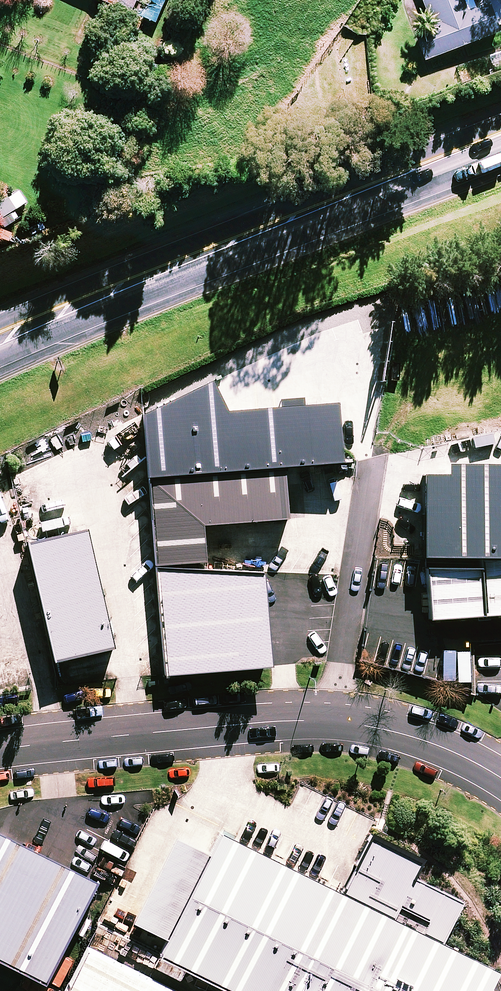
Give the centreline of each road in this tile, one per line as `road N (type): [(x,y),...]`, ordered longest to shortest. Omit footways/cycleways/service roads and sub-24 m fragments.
road 1 (trunk): [(500,146),(0,342)]
road 2 (residential): [(0,749),(333,722),(392,730),(461,754),(500,780)]

